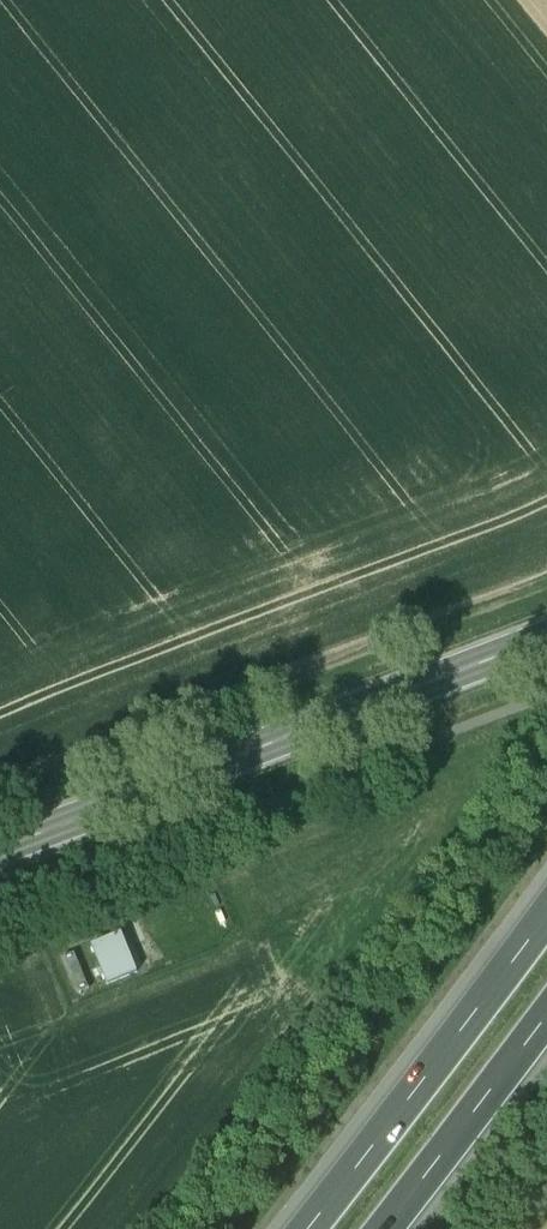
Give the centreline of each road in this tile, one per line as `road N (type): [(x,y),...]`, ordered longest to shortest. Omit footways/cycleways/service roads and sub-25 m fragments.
road 1 (track): [(0,800),(440,631),(546,581)]
road 2 (secondary): [(546,636),(0,849)]
road 3 (motorway): [(546,907),(290,1228)]
road 4 (track): [(185,880),(546,741)]
road 5 (motorway): [(377,1228),(546,1003)]
road 6 (track): [(0,957),(185,880)]

